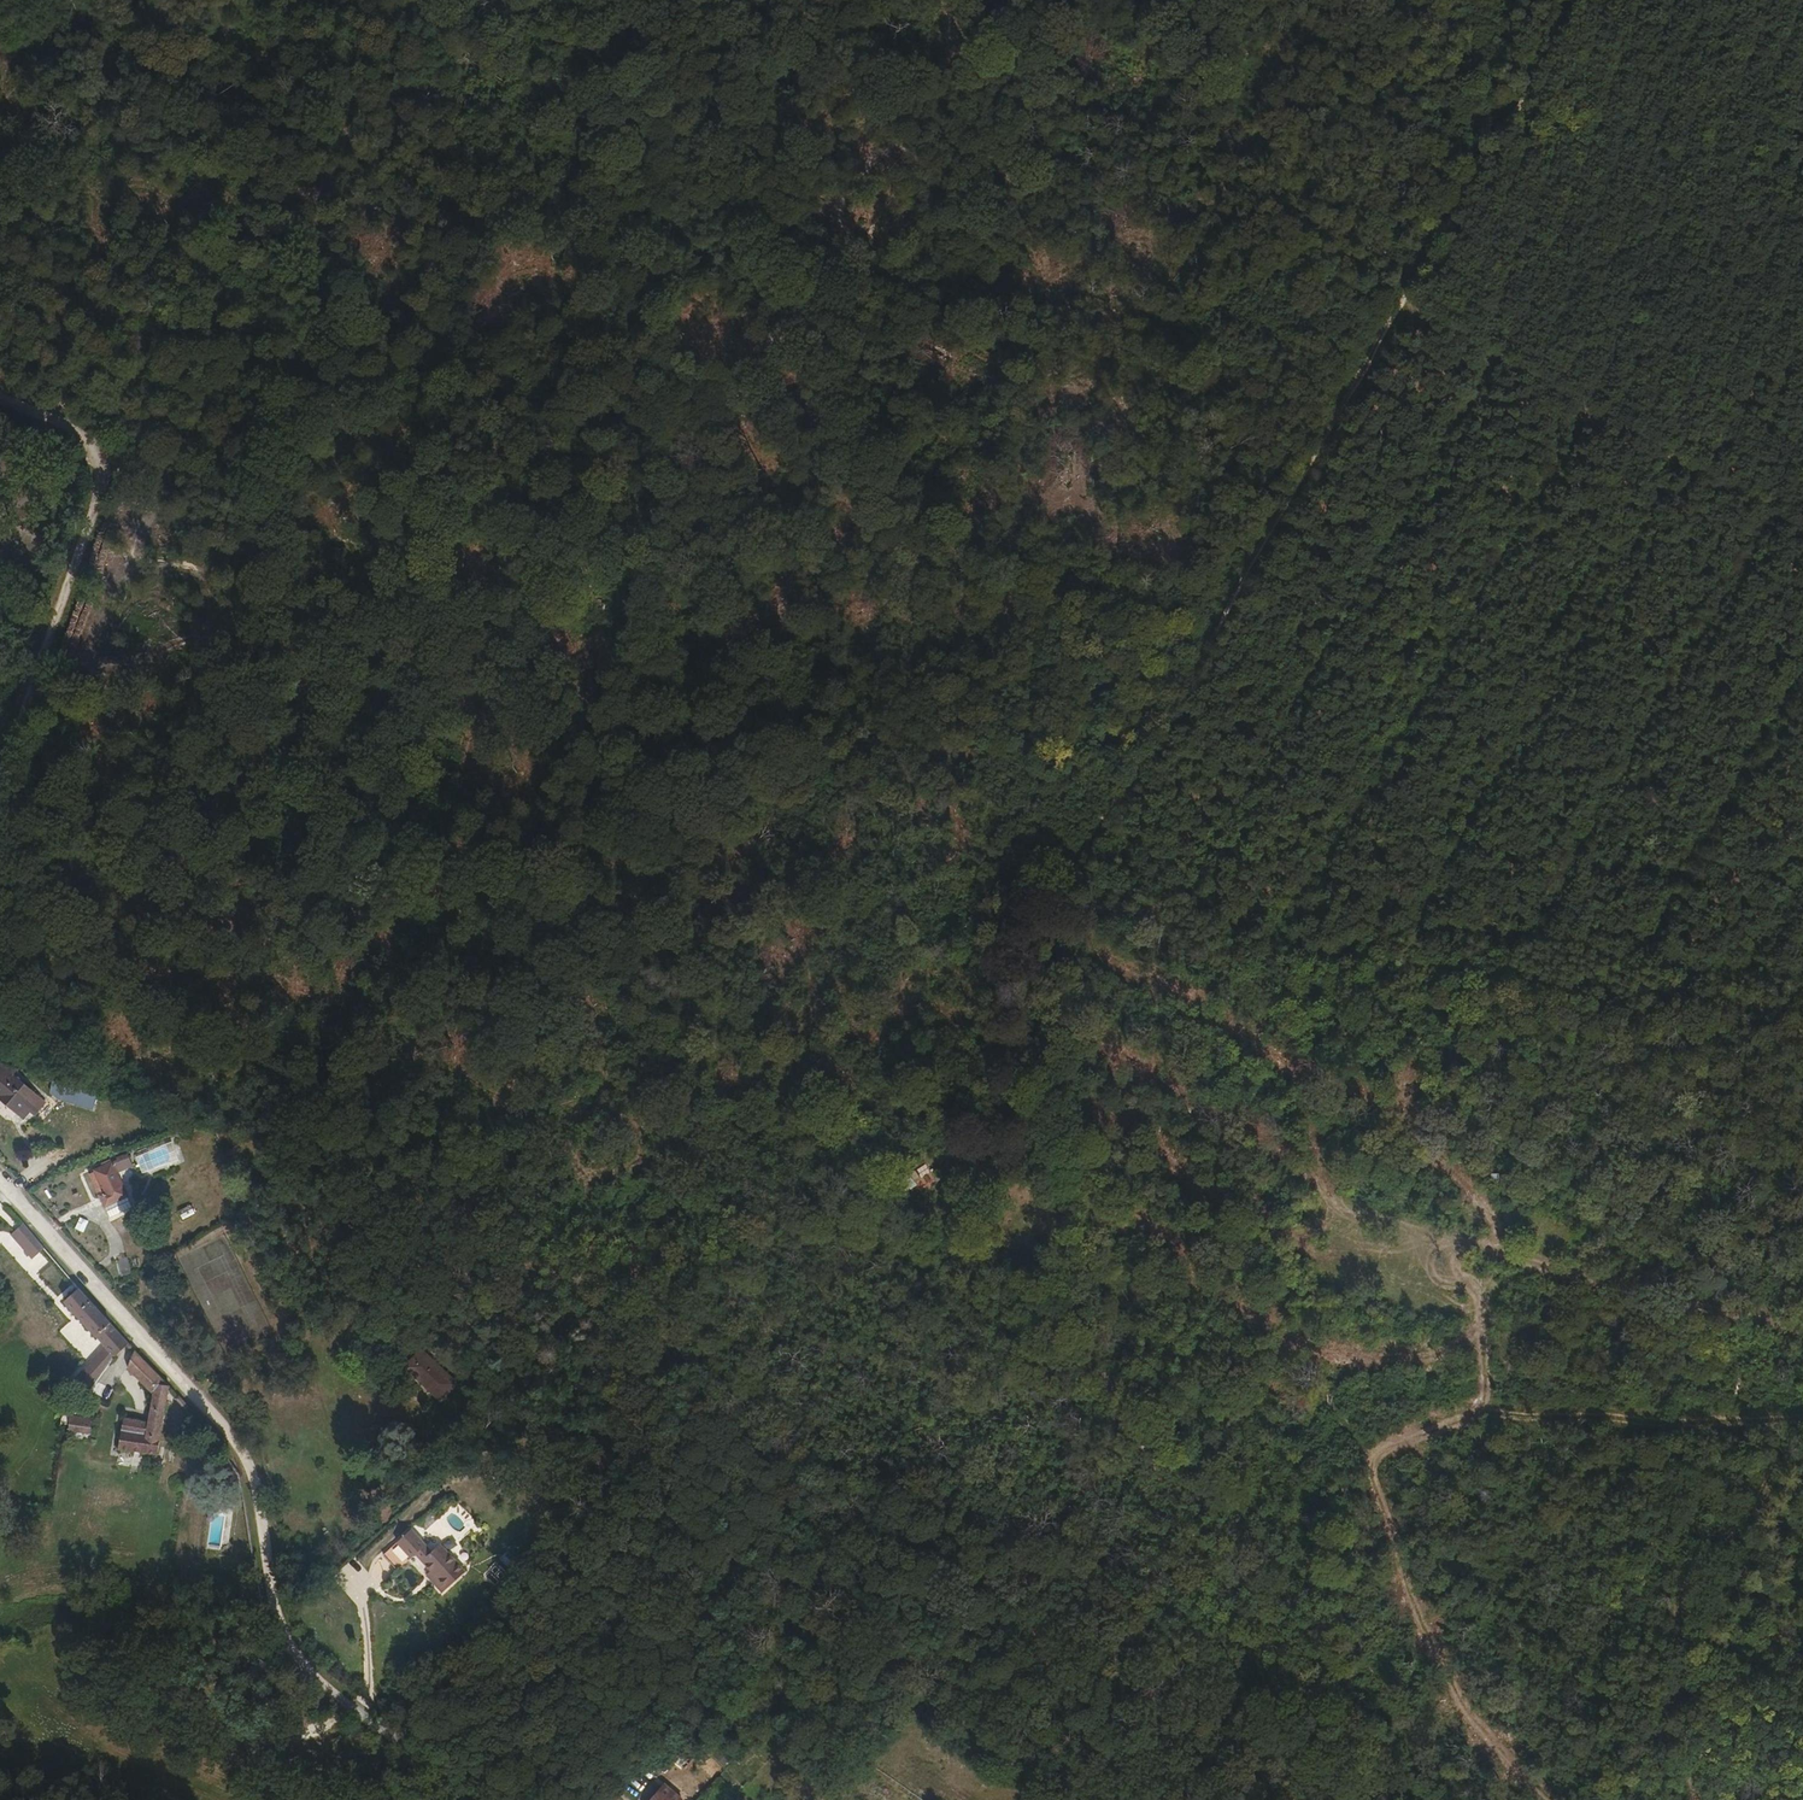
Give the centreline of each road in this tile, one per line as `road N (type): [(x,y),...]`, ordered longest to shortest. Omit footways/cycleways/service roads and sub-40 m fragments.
road 1 (track): [(1392,1799),(1371,1761),(1232,1606),(1120,1395),(1088,1311),(1060,1129),(1065,893),(1081,845),(1583,0)]
road 2 (unclassified): [(472,1799),(302,1669),(261,1613),(232,1452),(0,1185)]
road 3 (unclassified): [(0,739),(101,495),(96,457),(72,428),(0,398)]

